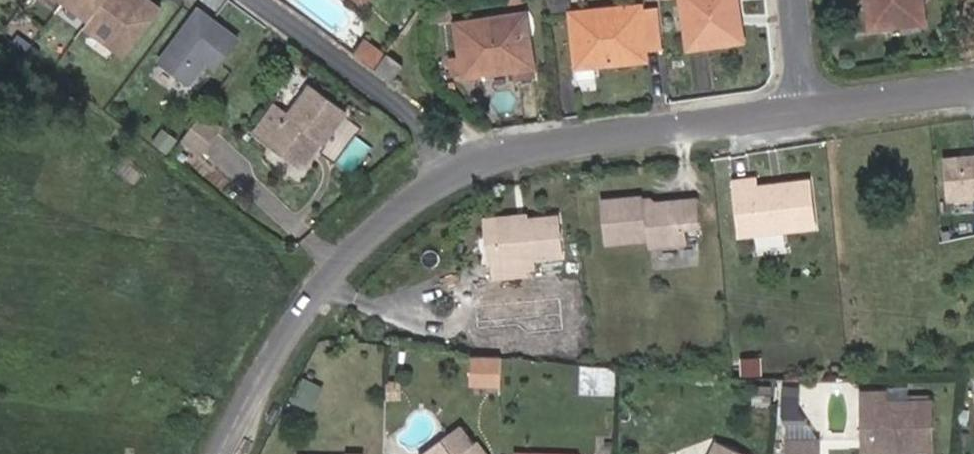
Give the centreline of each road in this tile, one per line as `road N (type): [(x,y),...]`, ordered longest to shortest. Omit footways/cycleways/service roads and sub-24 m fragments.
road 1 (residential): [(445,182),(512,153),(559,143),(804,111)]
road 2 (residential): [(222,453),(289,332),(328,281),(381,228),(445,182)]
road 3 (residential): [(445,182),(402,104),(256,0)]
road 4 (residential): [(804,111),(973,89)]

